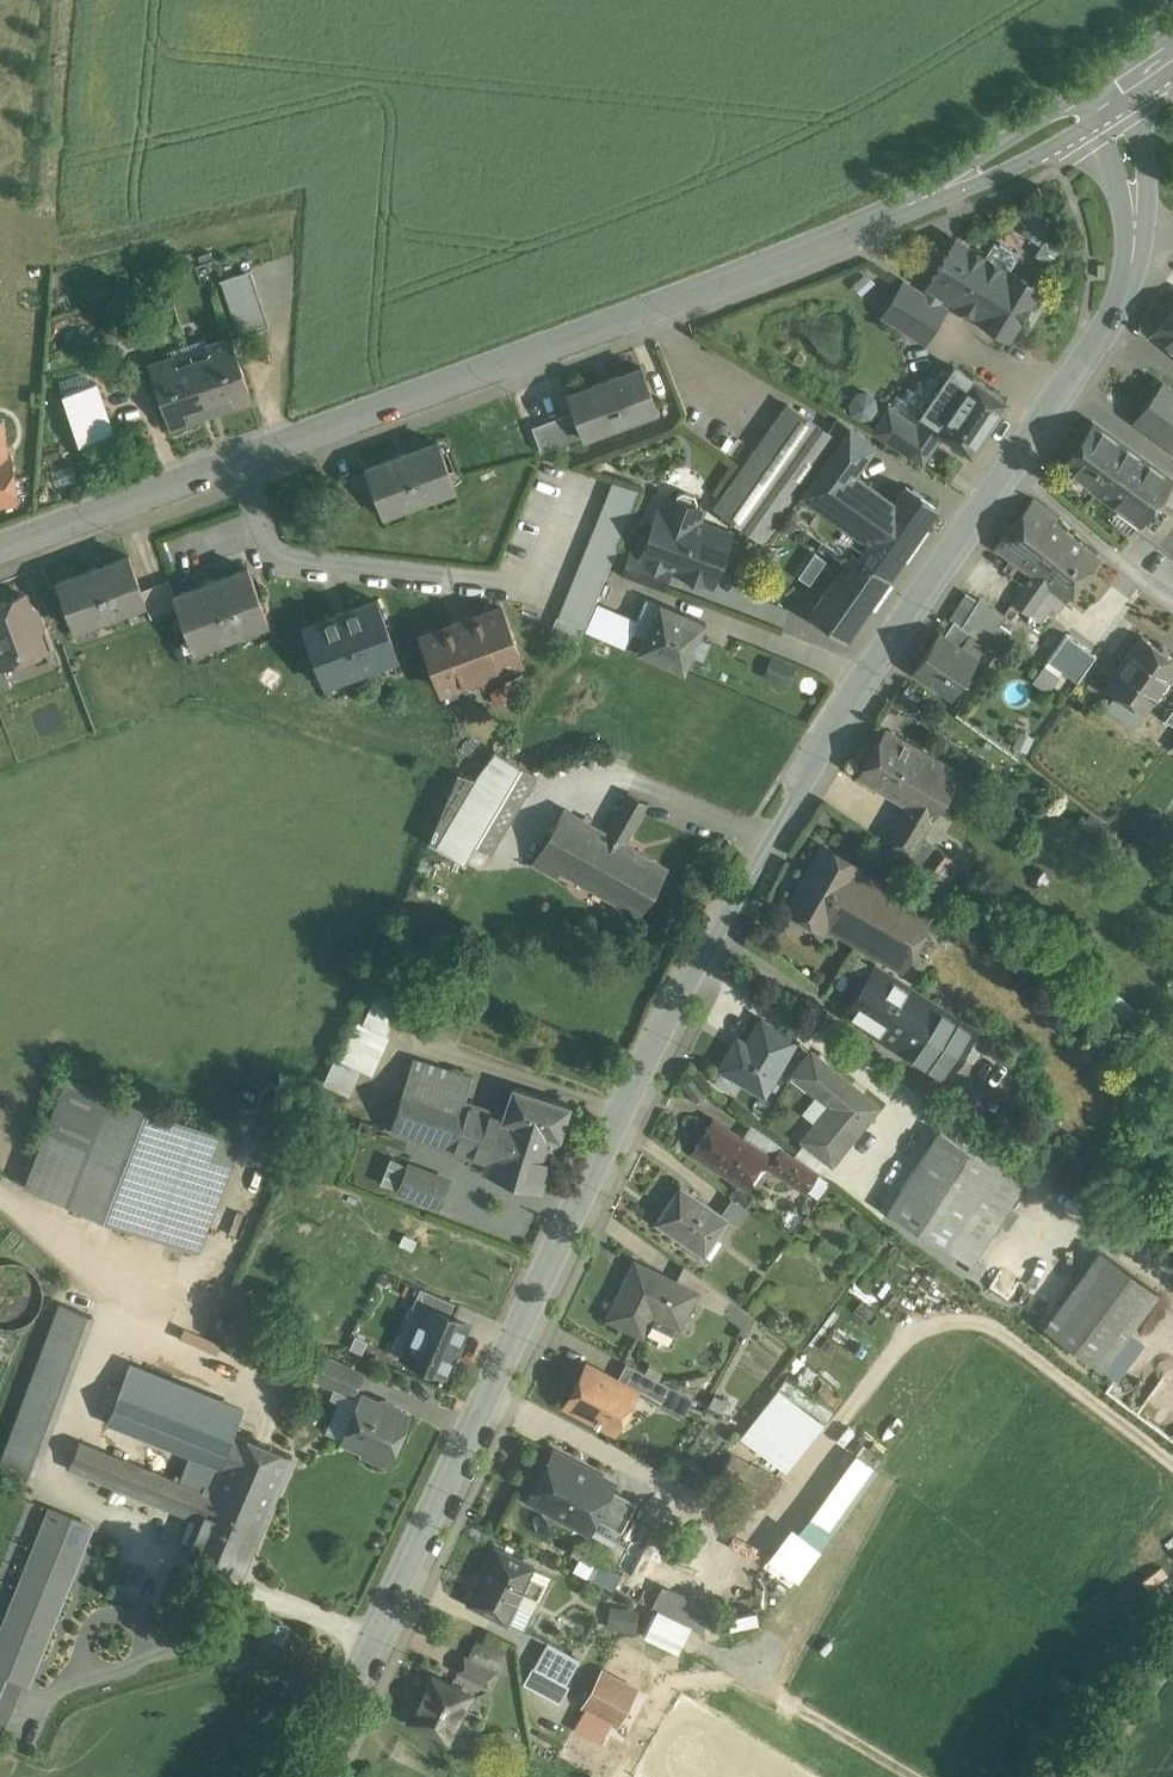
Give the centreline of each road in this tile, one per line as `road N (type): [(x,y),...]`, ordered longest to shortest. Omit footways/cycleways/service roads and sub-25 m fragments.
road 1 (tertiary): [(310,1776),(770,835),(1022,470)]
road 2 (tertiary): [(0,548),(656,306),(968,180),(1106,103)]
road 3 (tertiary): [(1022,470),(1125,296),(1143,251),(1141,199),(1106,103)]
road 4 (track): [(741,1669),(932,1776)]
road 5 (residential): [(1022,470),(1172,601)]
road 6 (track): [(1172,1659),(1099,1776)]

